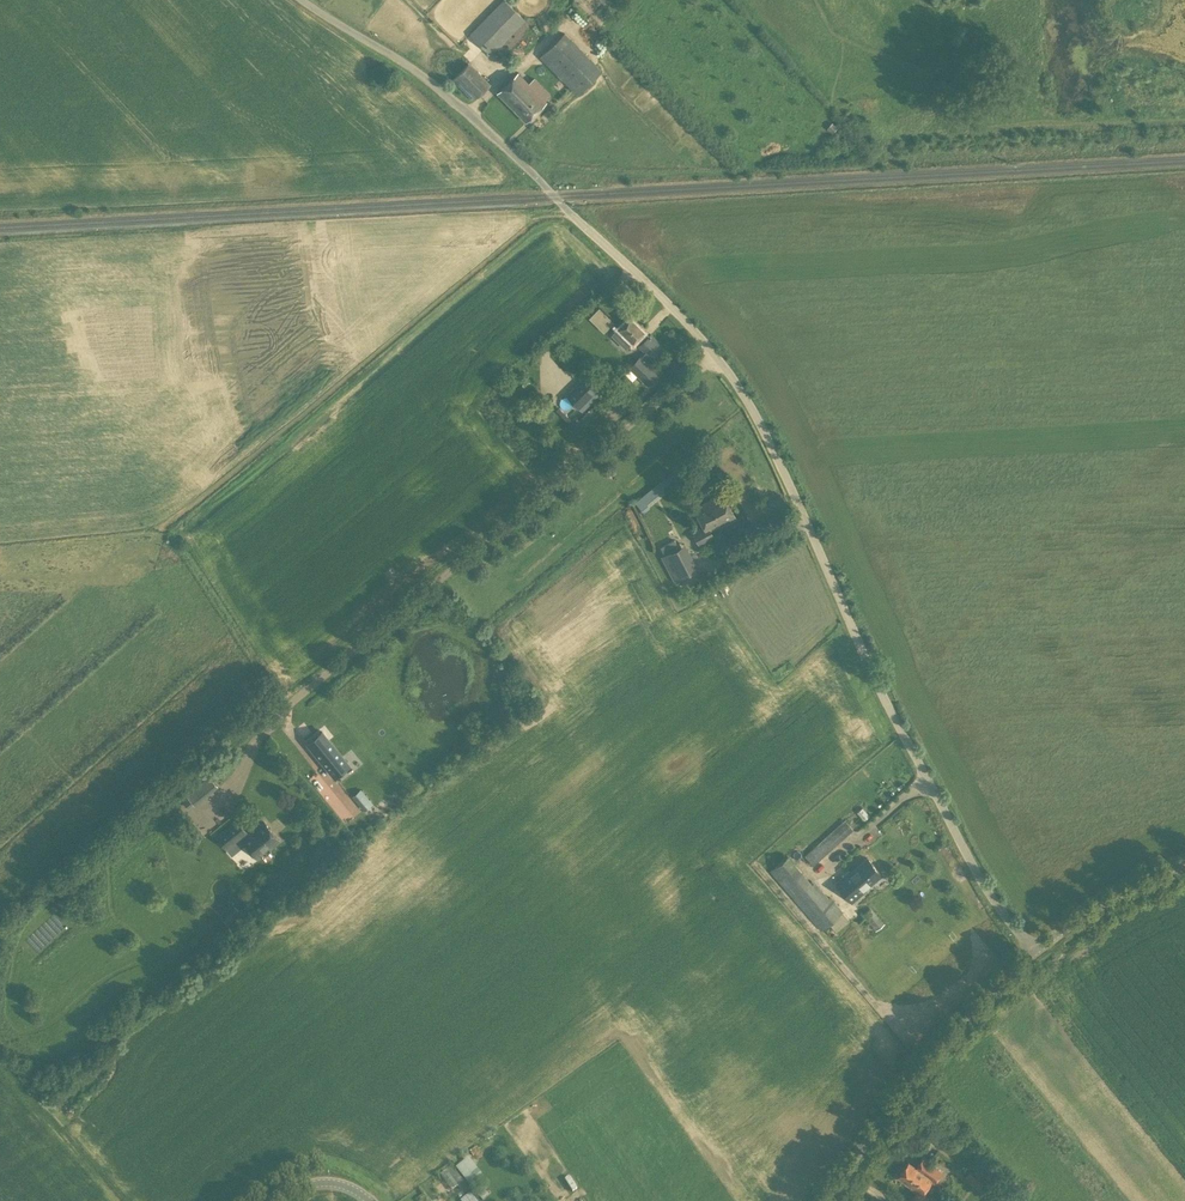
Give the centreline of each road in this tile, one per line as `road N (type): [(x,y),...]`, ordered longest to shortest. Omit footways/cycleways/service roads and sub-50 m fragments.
road 1 (unclassified): [(1033,952),(979,877),(899,728),(778,459),(723,367),(480,121),(412,68),(303,0)]
road 2 (unclassified): [(824,1200),(928,1060),(1033,952)]
road 3 (unclassified): [(1033,952),(1091,910),(1184,863)]

